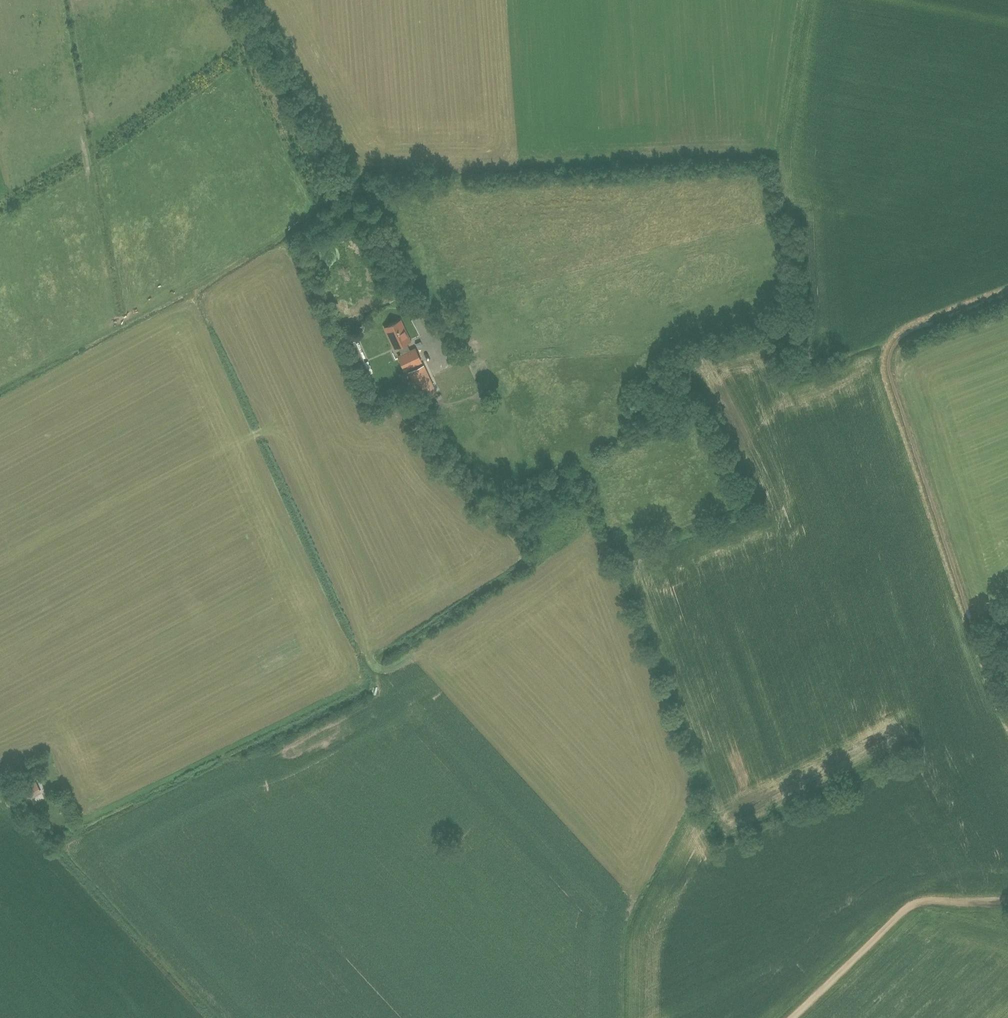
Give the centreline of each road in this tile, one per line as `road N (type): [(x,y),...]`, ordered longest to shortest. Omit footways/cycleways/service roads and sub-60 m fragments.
road 1 (track): [(795,1017),(911,905),(1007,902)]

